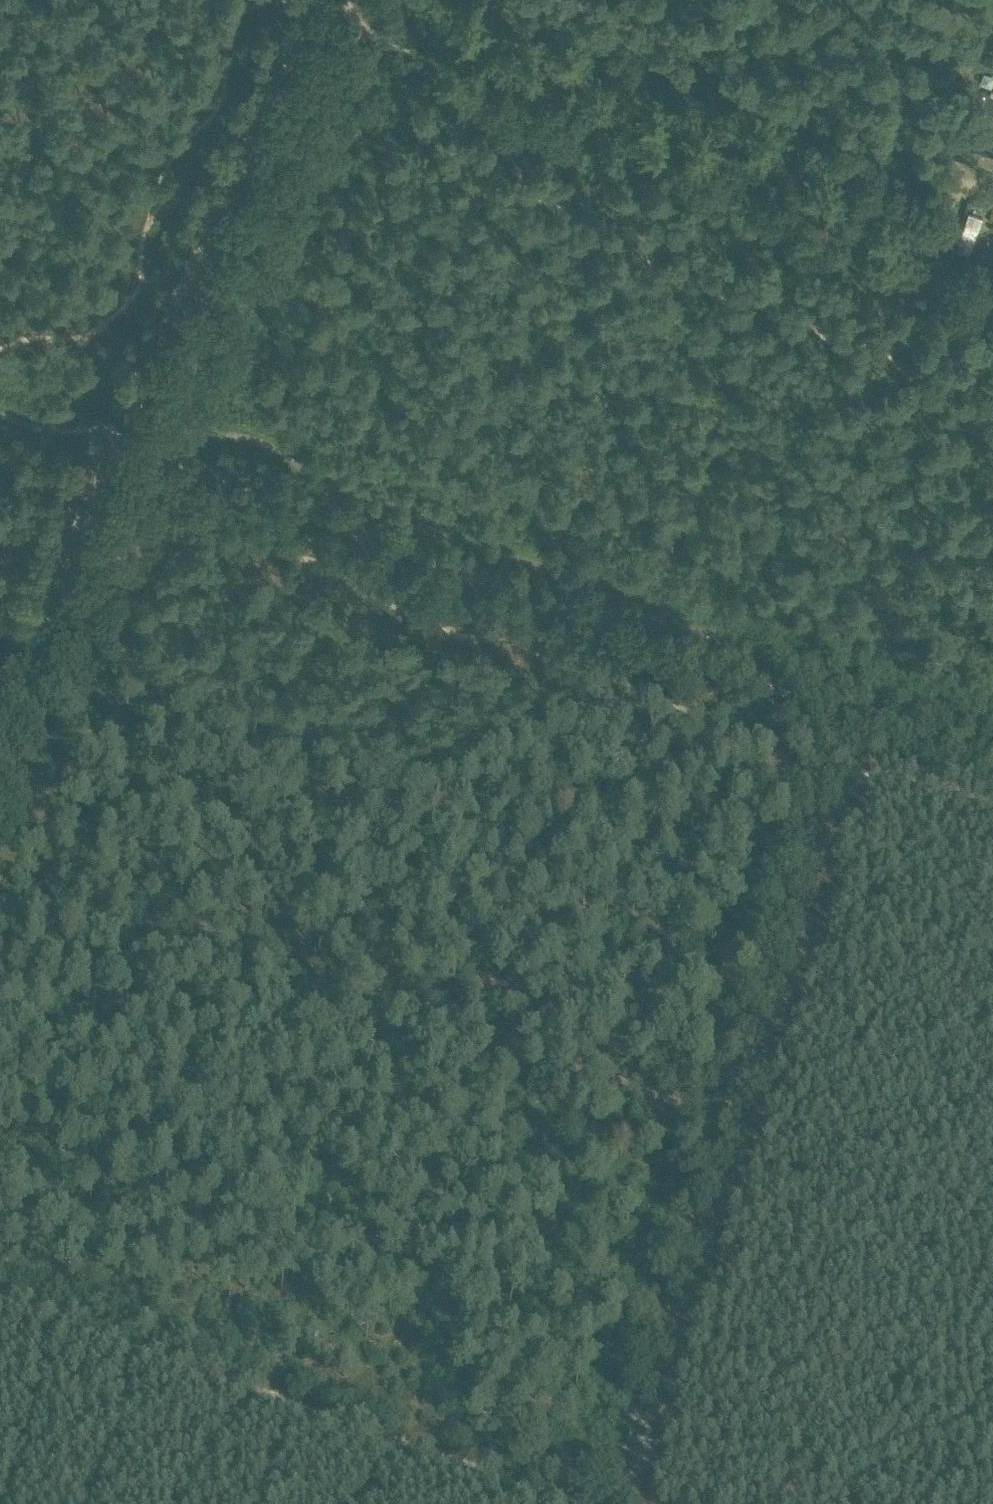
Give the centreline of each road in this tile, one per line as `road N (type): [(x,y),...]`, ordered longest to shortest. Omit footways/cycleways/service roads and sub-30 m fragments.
road 1 (track): [(109,462),(170,468),(277,501),(992,769)]
road 2 (track): [(109,462),(310,12)]
road 3 (track): [(724,1109),(610,1503)]
road 4 (track): [(0,706),(109,462)]

